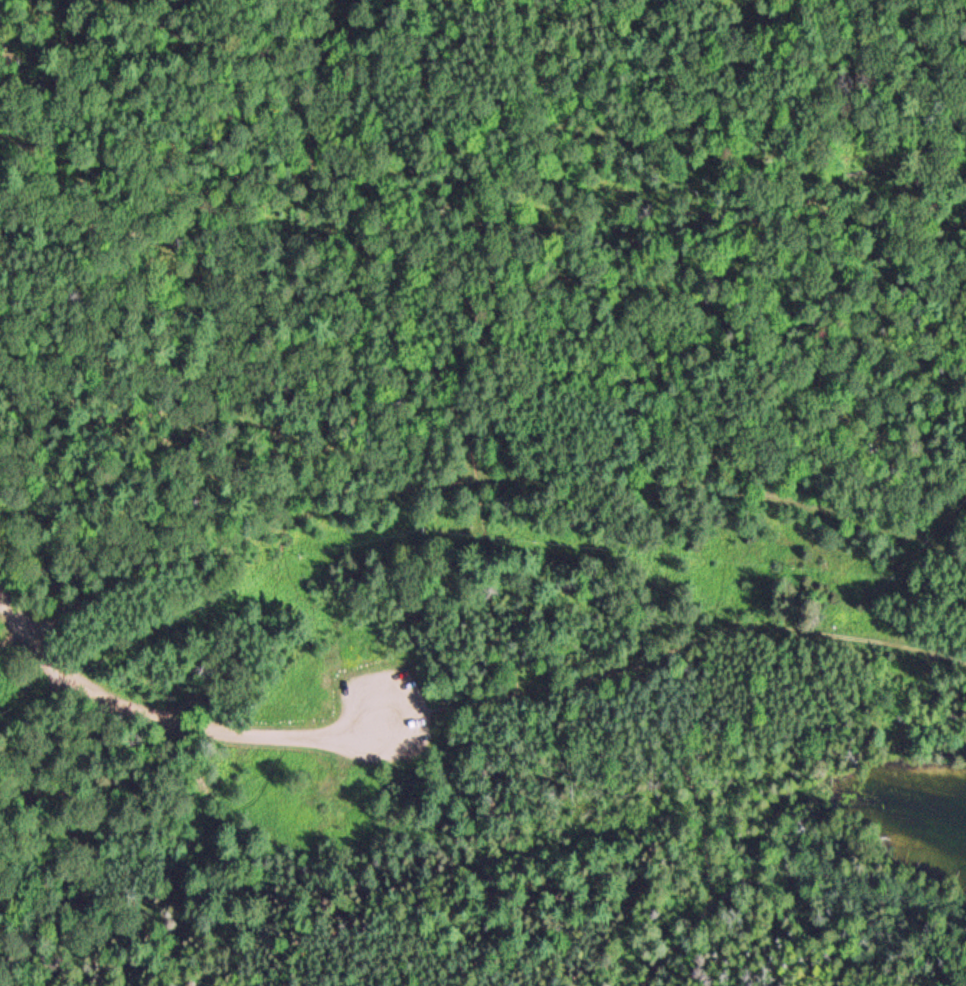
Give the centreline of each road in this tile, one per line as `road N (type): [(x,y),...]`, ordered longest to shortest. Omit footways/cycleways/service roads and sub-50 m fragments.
road 1 (residential): [(420,715),(347,731),(221,735),(104,701),(56,671),(0,600)]

